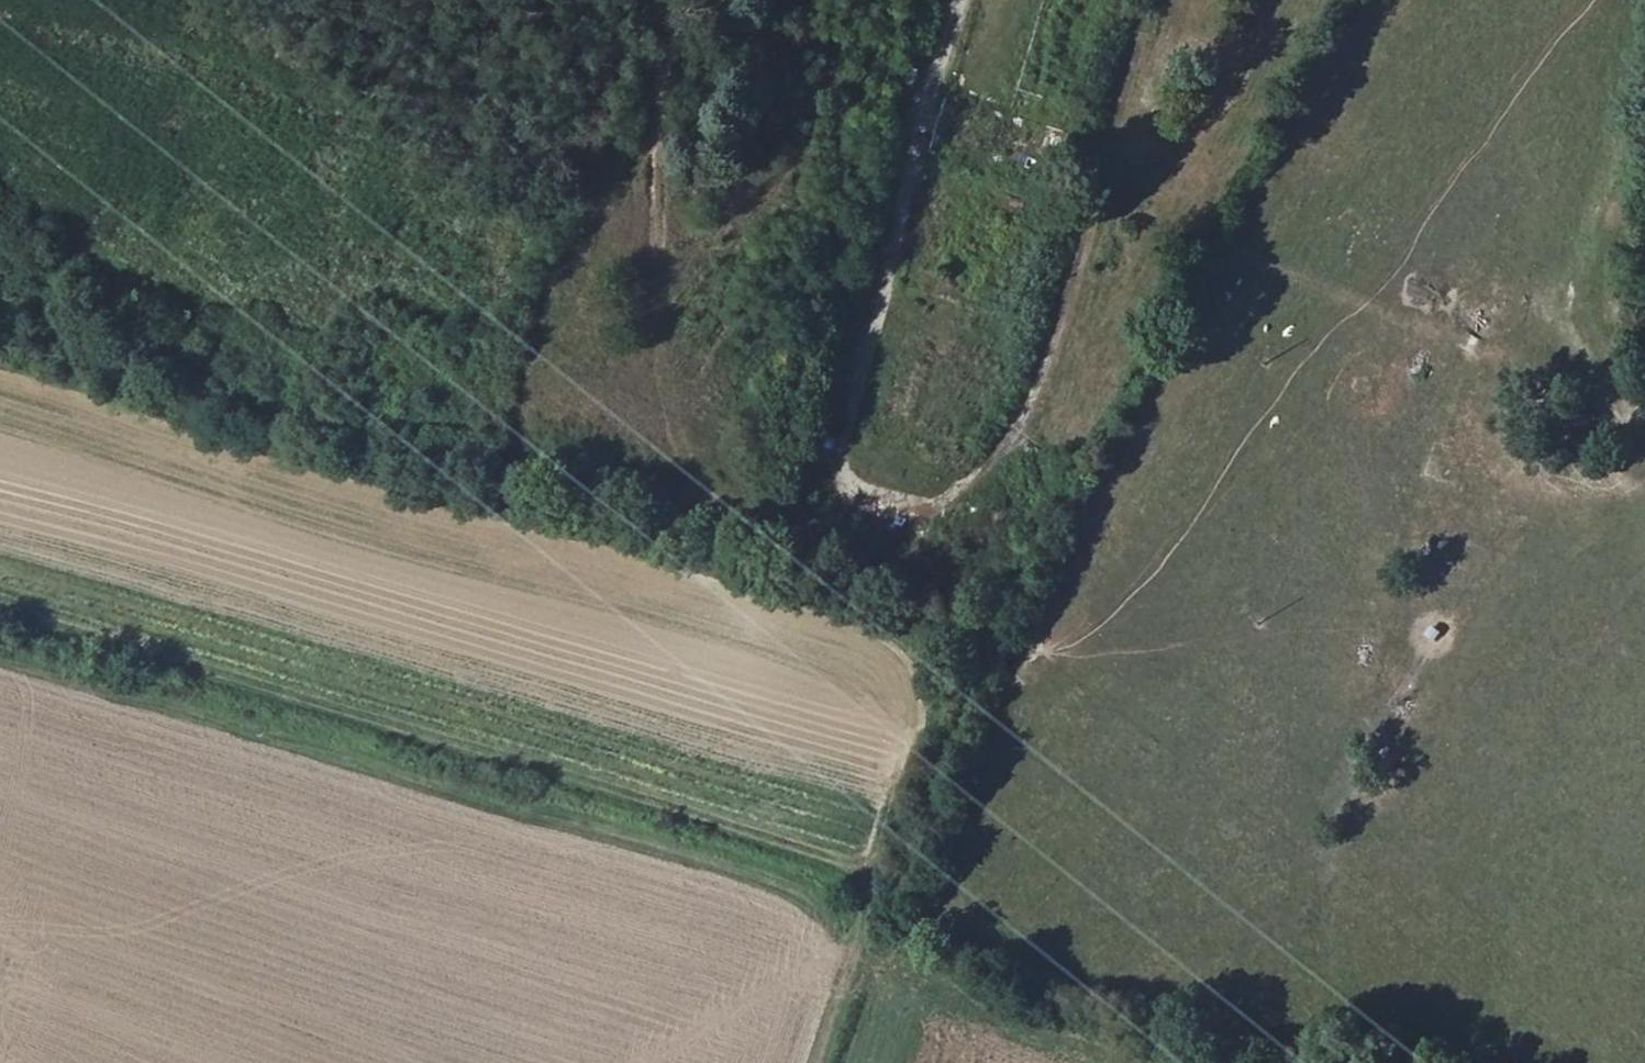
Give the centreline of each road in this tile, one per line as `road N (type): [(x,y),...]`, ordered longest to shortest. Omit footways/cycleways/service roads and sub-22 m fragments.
road 1 (track): [(1149,0),(1044,378),(1005,447),(940,508),(888,512),(846,486),(834,456),(964,0)]

